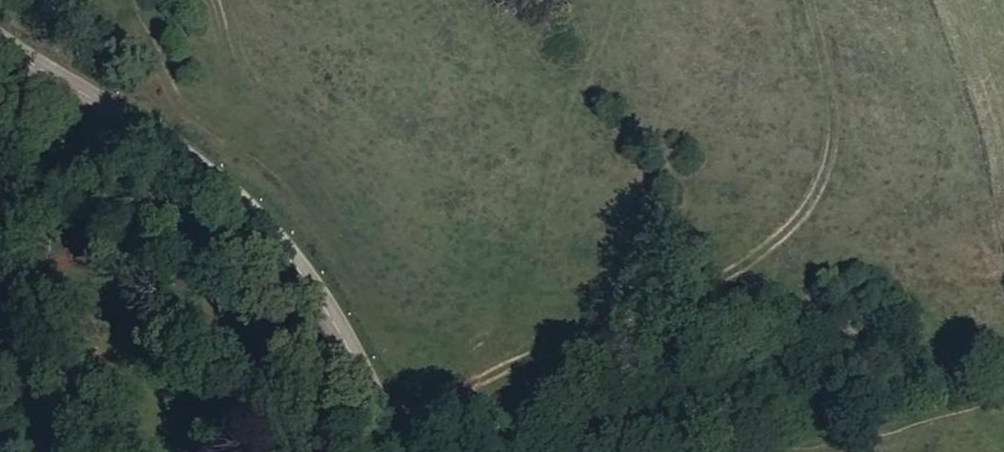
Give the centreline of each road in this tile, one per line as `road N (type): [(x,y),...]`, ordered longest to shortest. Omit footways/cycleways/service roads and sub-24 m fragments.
road 1 (tertiary): [(398,451),(318,295),(243,199),(140,124),(0,45)]

